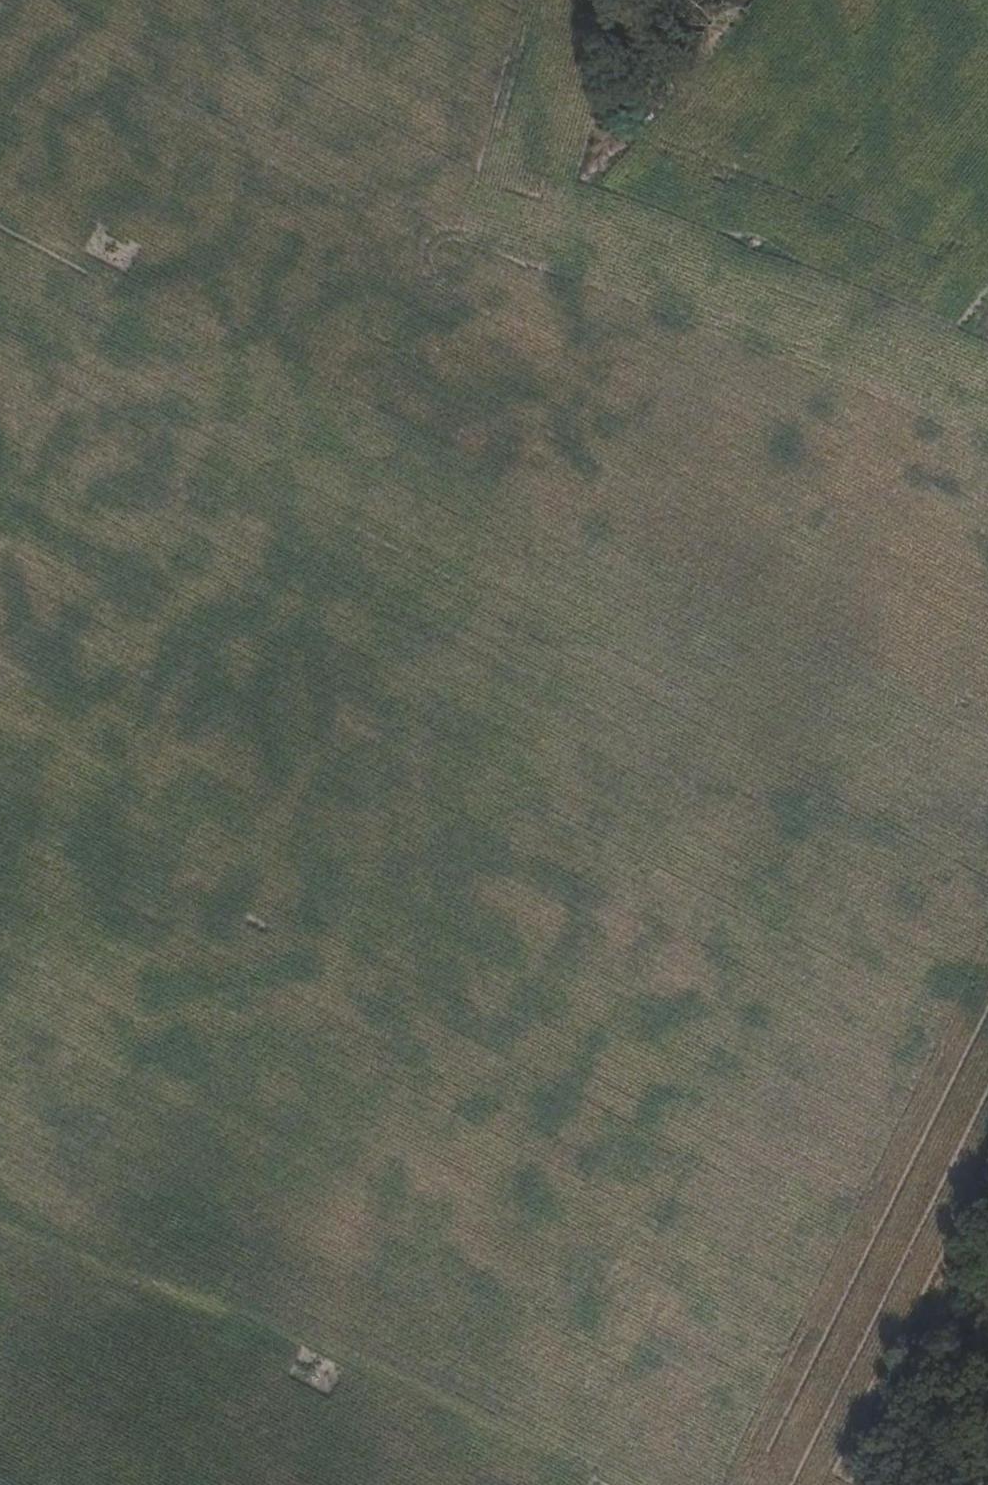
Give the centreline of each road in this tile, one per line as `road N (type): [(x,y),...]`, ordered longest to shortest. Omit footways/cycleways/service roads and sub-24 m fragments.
road 1 (track): [(0,1227),(227,1302),(604,1484)]

